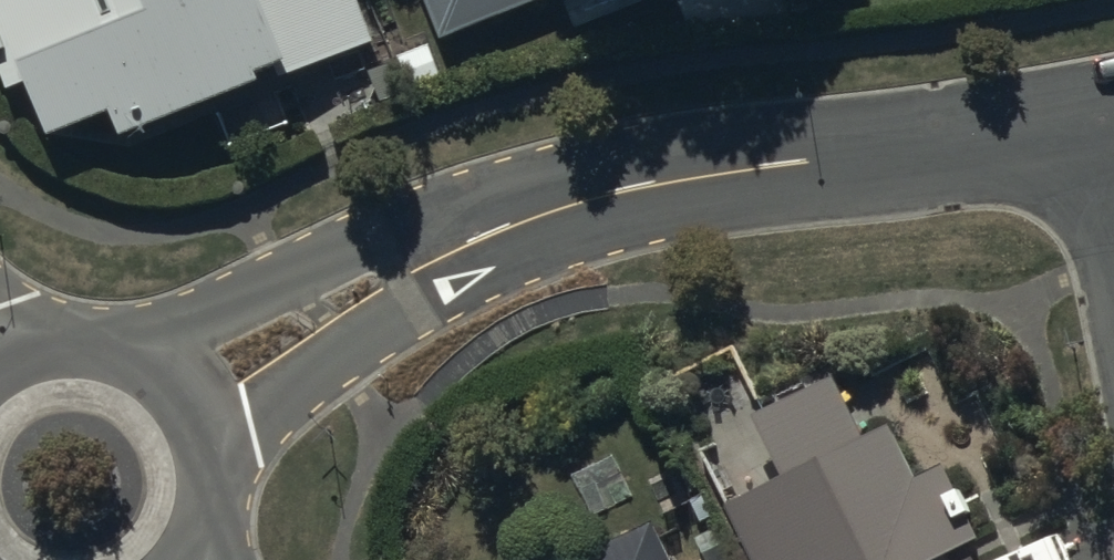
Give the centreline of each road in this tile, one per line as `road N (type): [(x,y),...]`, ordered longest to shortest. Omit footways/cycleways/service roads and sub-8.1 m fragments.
road 1 (residential): [(1101,122),(598,178),(185,389)]
road 2 (residential): [(0,359),(65,338),(110,342),(151,360),(185,389)]
road 3 (residential): [(185,389),(210,432),(219,480),(211,529),(195,559)]

